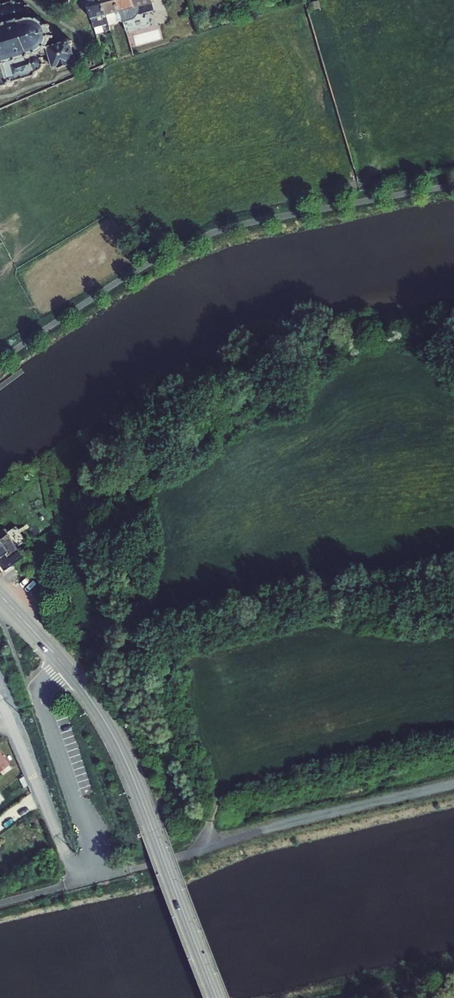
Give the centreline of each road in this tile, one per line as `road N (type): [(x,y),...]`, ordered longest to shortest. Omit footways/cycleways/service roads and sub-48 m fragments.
road 1 (unclassified): [(99,876),(453,786)]
road 2 (primary): [(219,997),(122,752),(67,668)]
road 3 (residential): [(67,668),(45,687),(42,701),(99,876)]

